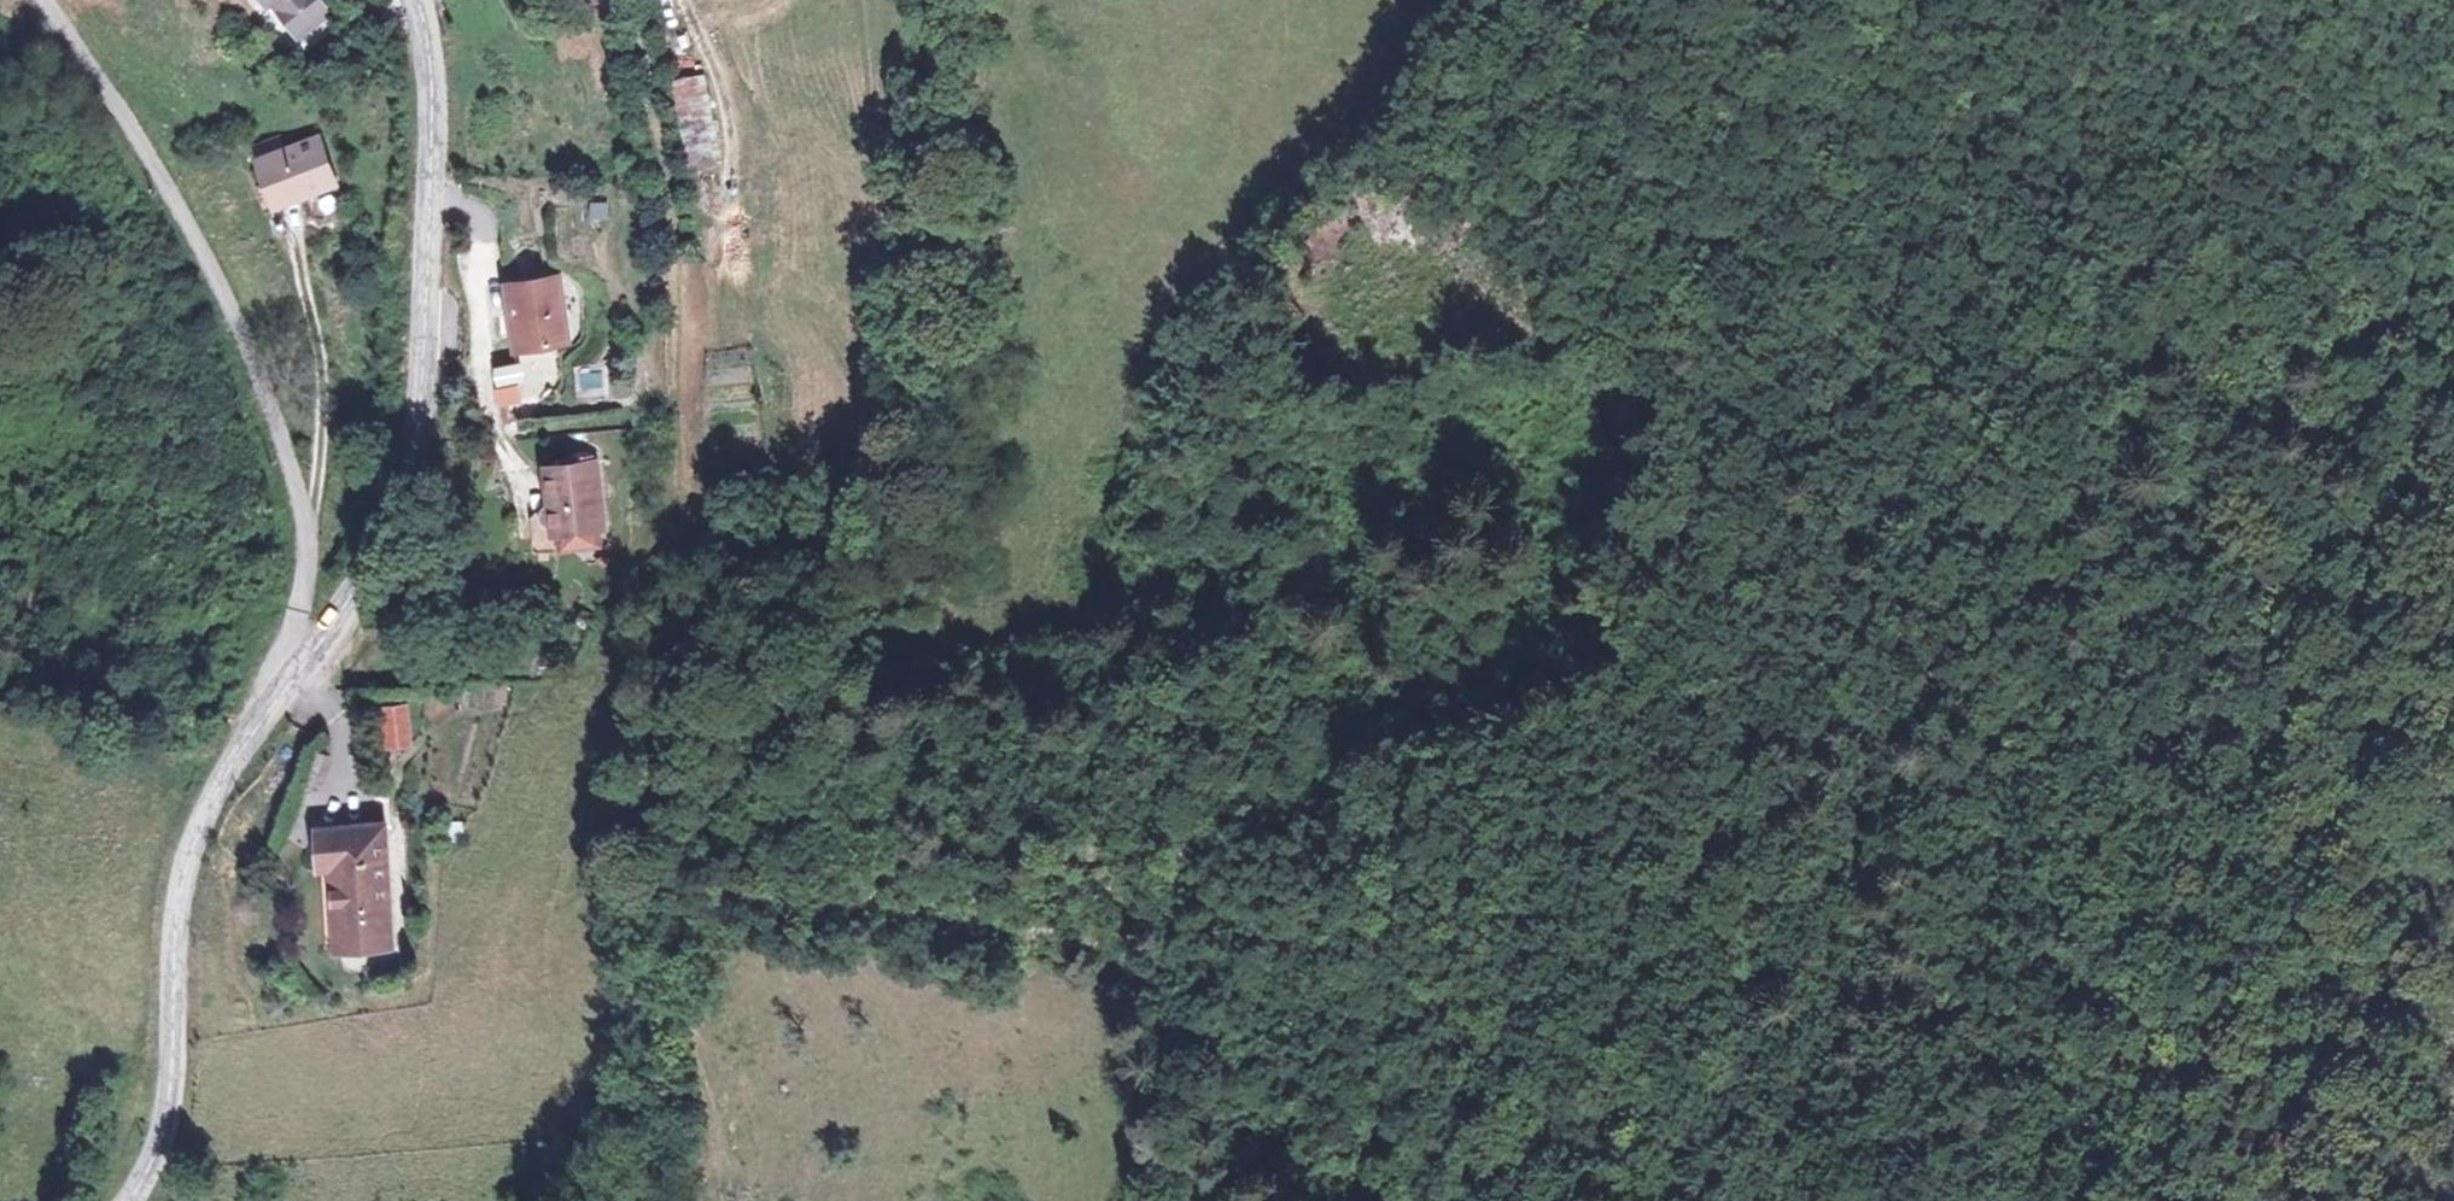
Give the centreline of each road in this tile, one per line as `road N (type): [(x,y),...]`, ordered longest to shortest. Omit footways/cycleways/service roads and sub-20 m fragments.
road 1 (track): [(665,947),(652,878),(657,826),(690,649),(694,436),(709,257),(734,146),(712,60),(675,0)]
road 2 (residential): [(286,696),(305,602),(302,485),(150,149),(45,0)]
road 3 (tertiary): [(417,0),(433,137),(409,488),(388,541),(286,696)]
road 4 (tertiary): [(286,696),(193,854),(181,906),(166,1116),(157,1153),(127,1200)]
road 5 (track): [(782,722),(744,780),(665,947)]
road 6 (track): [(907,670),(782,722)]

